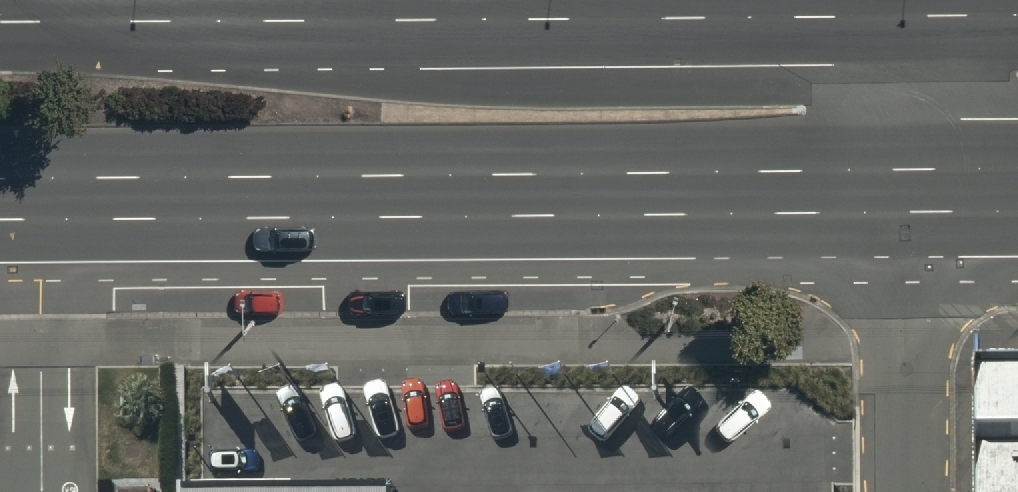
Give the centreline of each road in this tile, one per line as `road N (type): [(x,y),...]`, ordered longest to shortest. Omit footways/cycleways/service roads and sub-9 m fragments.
road 1 (primary): [(906,201),(0,210)]
road 2 (unclassified): [(906,491),(906,201)]
road 3 (unclassified): [(906,201),(905,0)]

